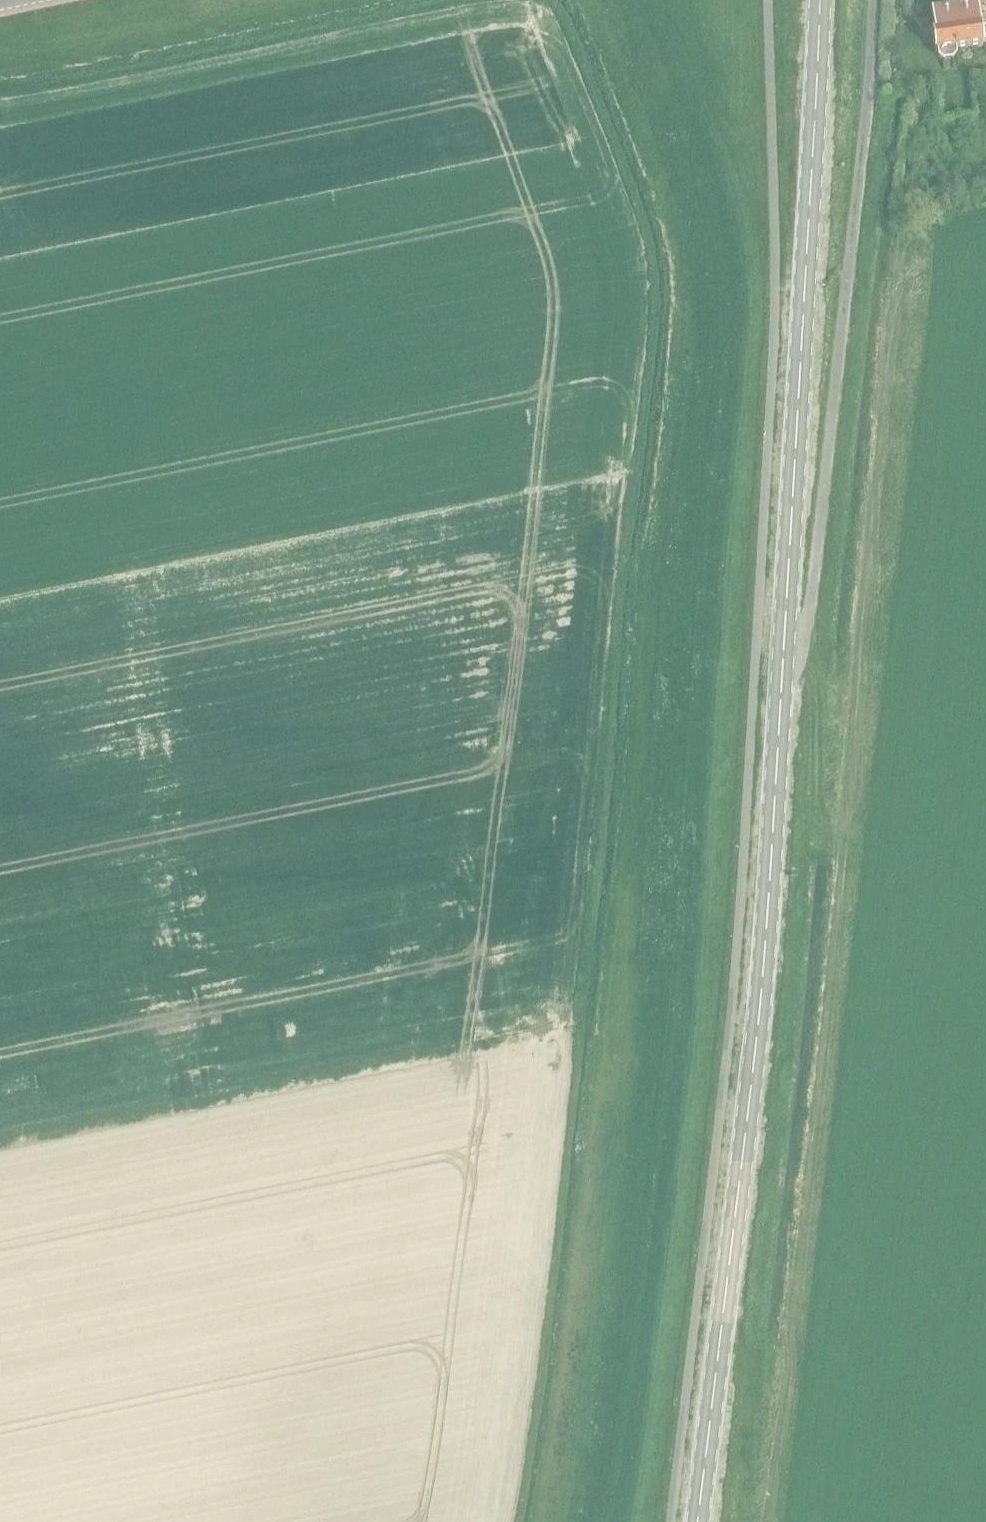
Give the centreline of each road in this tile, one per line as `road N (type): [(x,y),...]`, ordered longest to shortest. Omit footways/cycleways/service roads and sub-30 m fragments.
road 1 (secondary): [(698,1521),(765,945),(821,0)]

